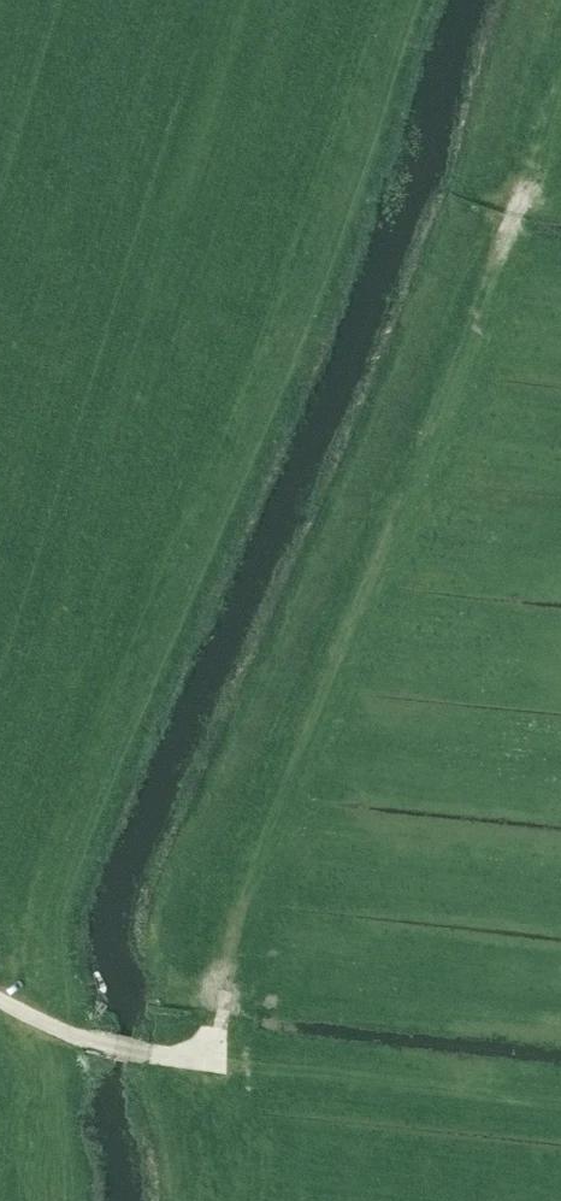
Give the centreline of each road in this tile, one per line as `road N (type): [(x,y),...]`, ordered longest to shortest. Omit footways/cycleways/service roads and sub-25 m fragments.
road 1 (track): [(0,1000),(102,1044),(215,1055),(240,908),(321,688),(522,200),(560,46)]

